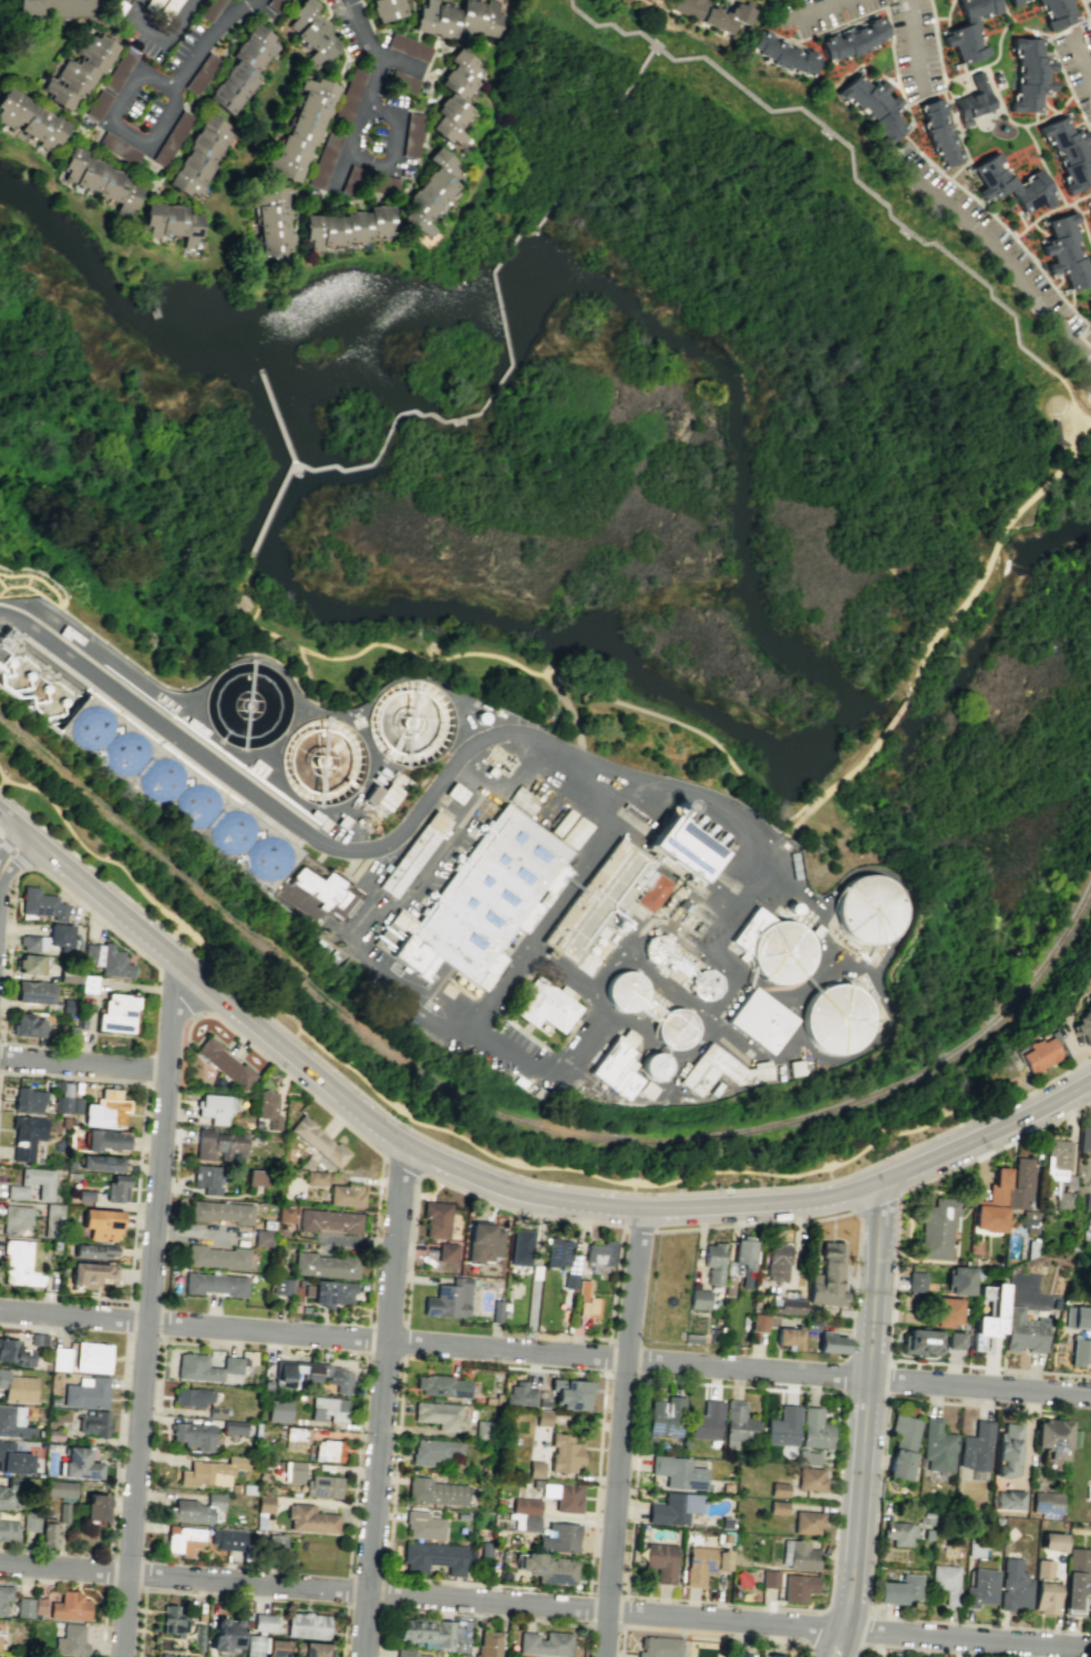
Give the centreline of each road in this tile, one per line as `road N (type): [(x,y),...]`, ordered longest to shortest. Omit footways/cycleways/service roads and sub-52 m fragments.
road 1 (residential): [(1090,1650),(0,1564)]
road 2 (residential): [(1090,1397),(0,1312)]
road 3 (residential): [(123,1656),(174,1017),(199,979)]
road 4 (secondary): [(872,1183),(792,1199),(663,1207),(558,1199),(474,1177),(371,1122)]
road 5 (residential): [(362,1656),(400,1172),(409,1147)]
road 6 (secondary): [(371,1122),(0,812)]
road 7 (residential): [(606,1656),(636,1208)]
road 8 (secondary): [(845,1628),(869,1378),(872,1183)]
road 9 (residential): [(248,0),(216,25),(172,88),(141,73),(112,110),(115,127),(148,142)]
road 10 (residential): [(347,0),(375,69),(332,185)]
road 11 (secondary): [(1090,1078),(930,1157)]
road 12 (residential): [(169,1072),(0,1058)]
road 13 (residential): [(346,151),(369,167),(392,155),(391,116),(363,108)]

